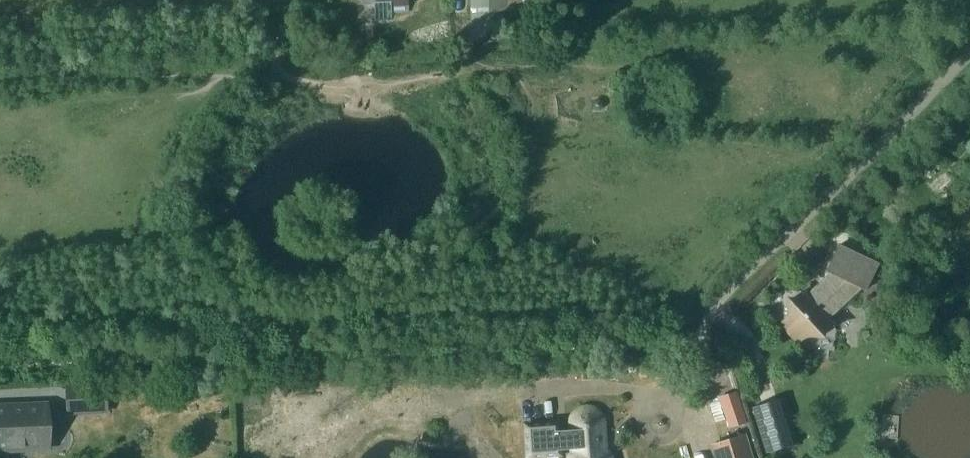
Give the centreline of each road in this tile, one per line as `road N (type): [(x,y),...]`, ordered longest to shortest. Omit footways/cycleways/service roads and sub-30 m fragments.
road 1 (unclassified): [(697,347),(718,301),(969,49)]

